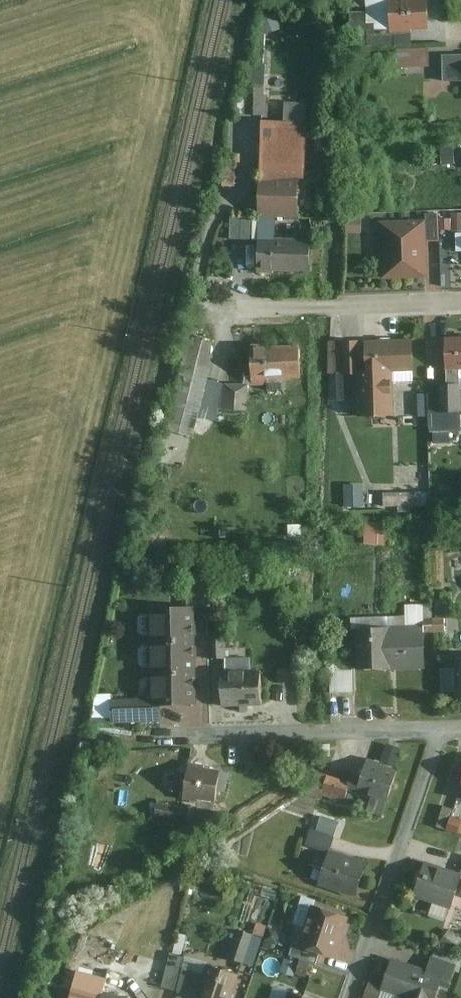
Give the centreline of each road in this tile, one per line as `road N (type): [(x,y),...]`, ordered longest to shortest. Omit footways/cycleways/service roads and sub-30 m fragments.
road 1 (residential): [(440,729),(348,997)]
road 2 (residential): [(440,729),(183,736)]
road 3 (residential): [(460,300),(218,309)]

